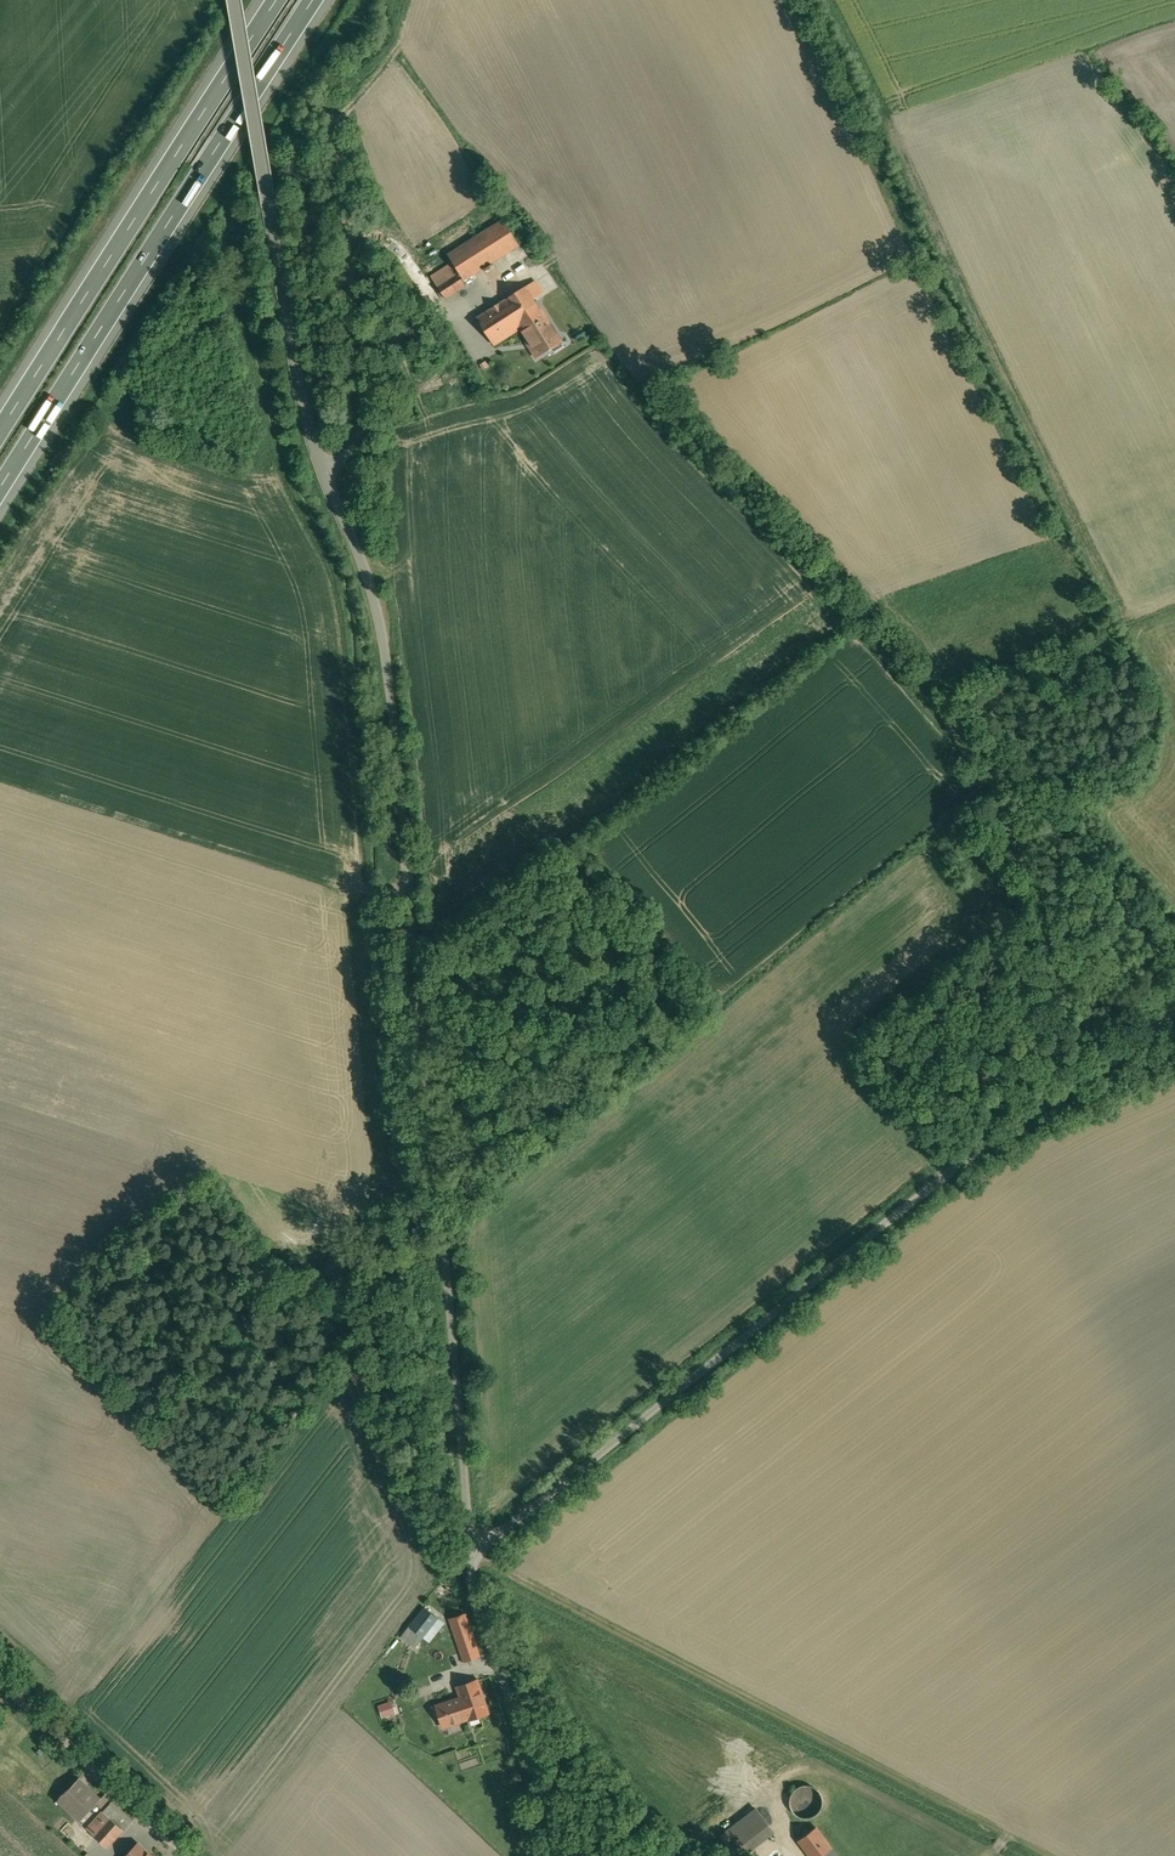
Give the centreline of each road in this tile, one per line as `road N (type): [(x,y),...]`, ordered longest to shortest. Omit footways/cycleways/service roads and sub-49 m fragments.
road 1 (unclassified): [(469,1560),(437,1331),(389,670),(377,607),(300,384),(235,0)]
road 2 (unclassified): [(469,1560),(988,1144),(1174,1015)]
road 3 (motorway): [(0,493),(319,0)]
road 4 (motorway): [(271,0),(0,419)]
road 5 (unclassified): [(564,1855),(476,1615),(469,1560)]
road 6 (track): [(997,767),(1174,965)]
road 7 (track): [(140,1815),(0,1684)]

